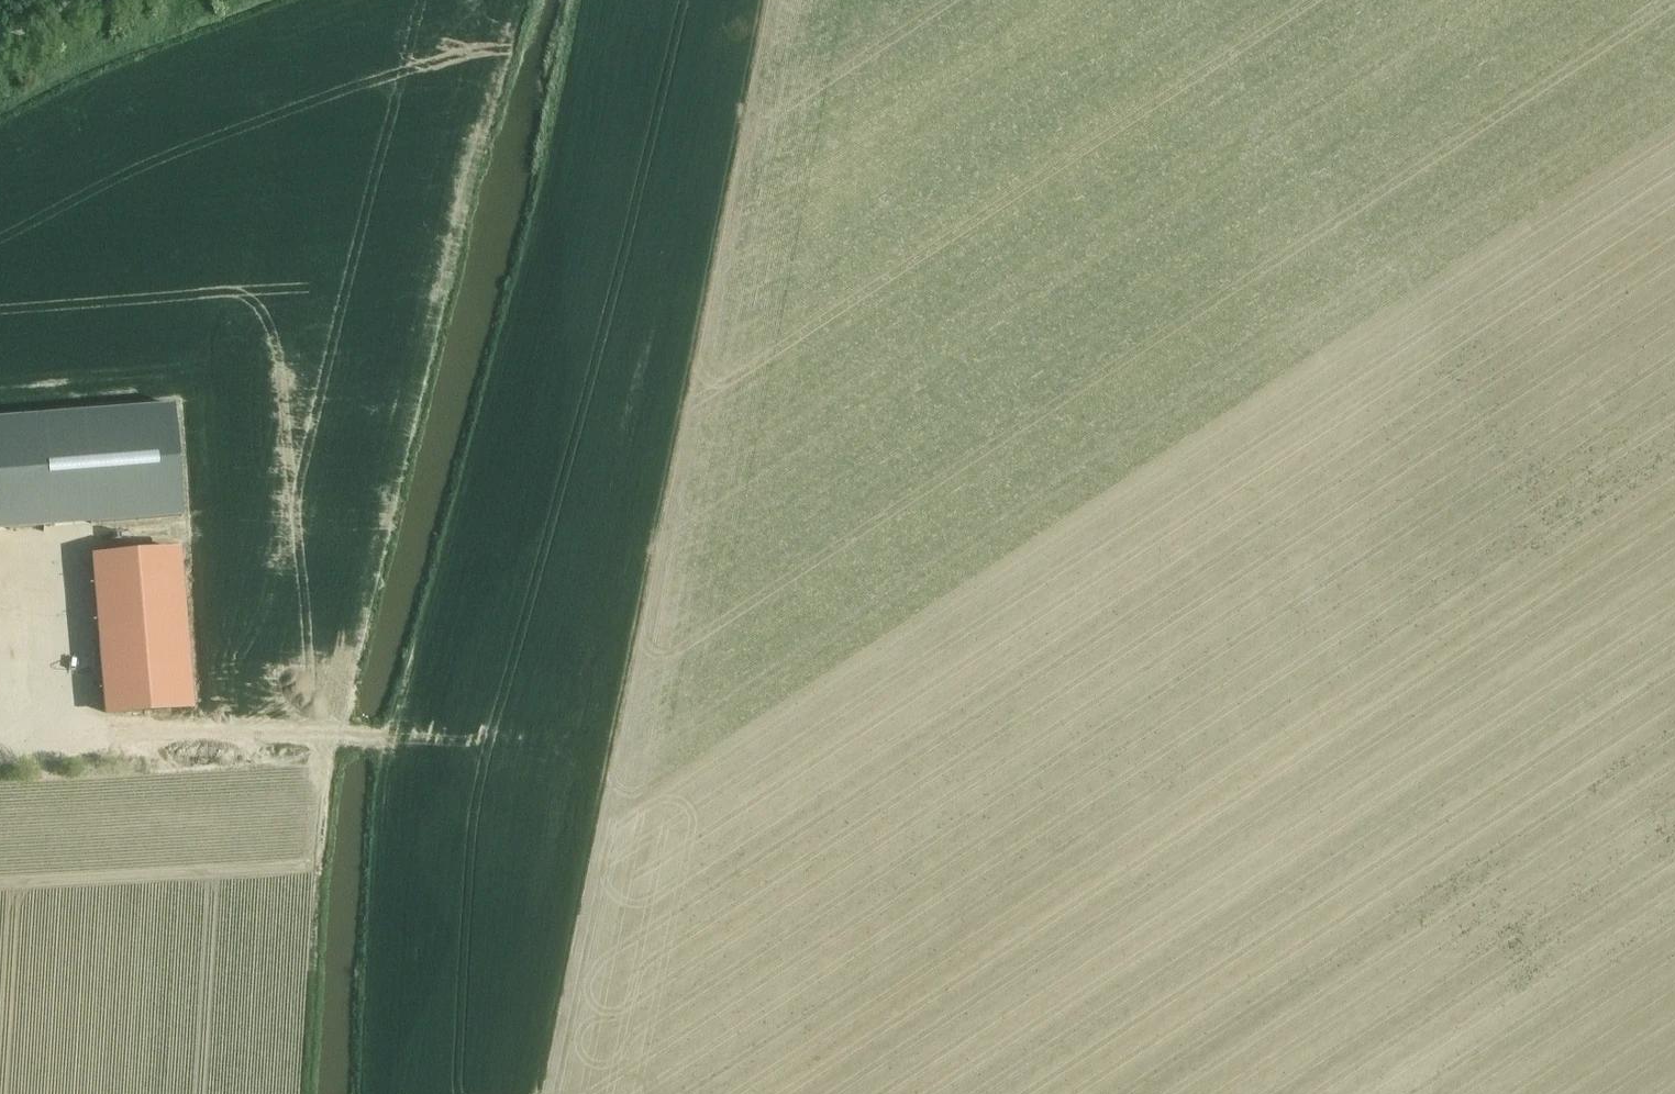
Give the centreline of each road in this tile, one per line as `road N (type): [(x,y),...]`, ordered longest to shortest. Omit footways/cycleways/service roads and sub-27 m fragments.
road 1 (track): [(770,0),(622,743),(199,735)]
road 2 (track): [(622,743),(549,1093)]

